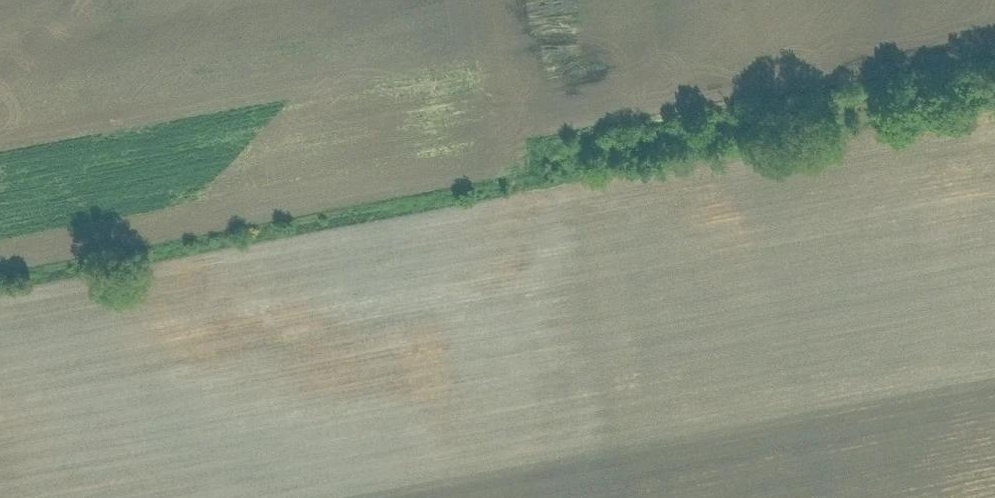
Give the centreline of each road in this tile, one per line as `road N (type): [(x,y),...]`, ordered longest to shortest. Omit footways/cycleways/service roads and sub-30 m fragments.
road 1 (track): [(588,171),(994,89)]

